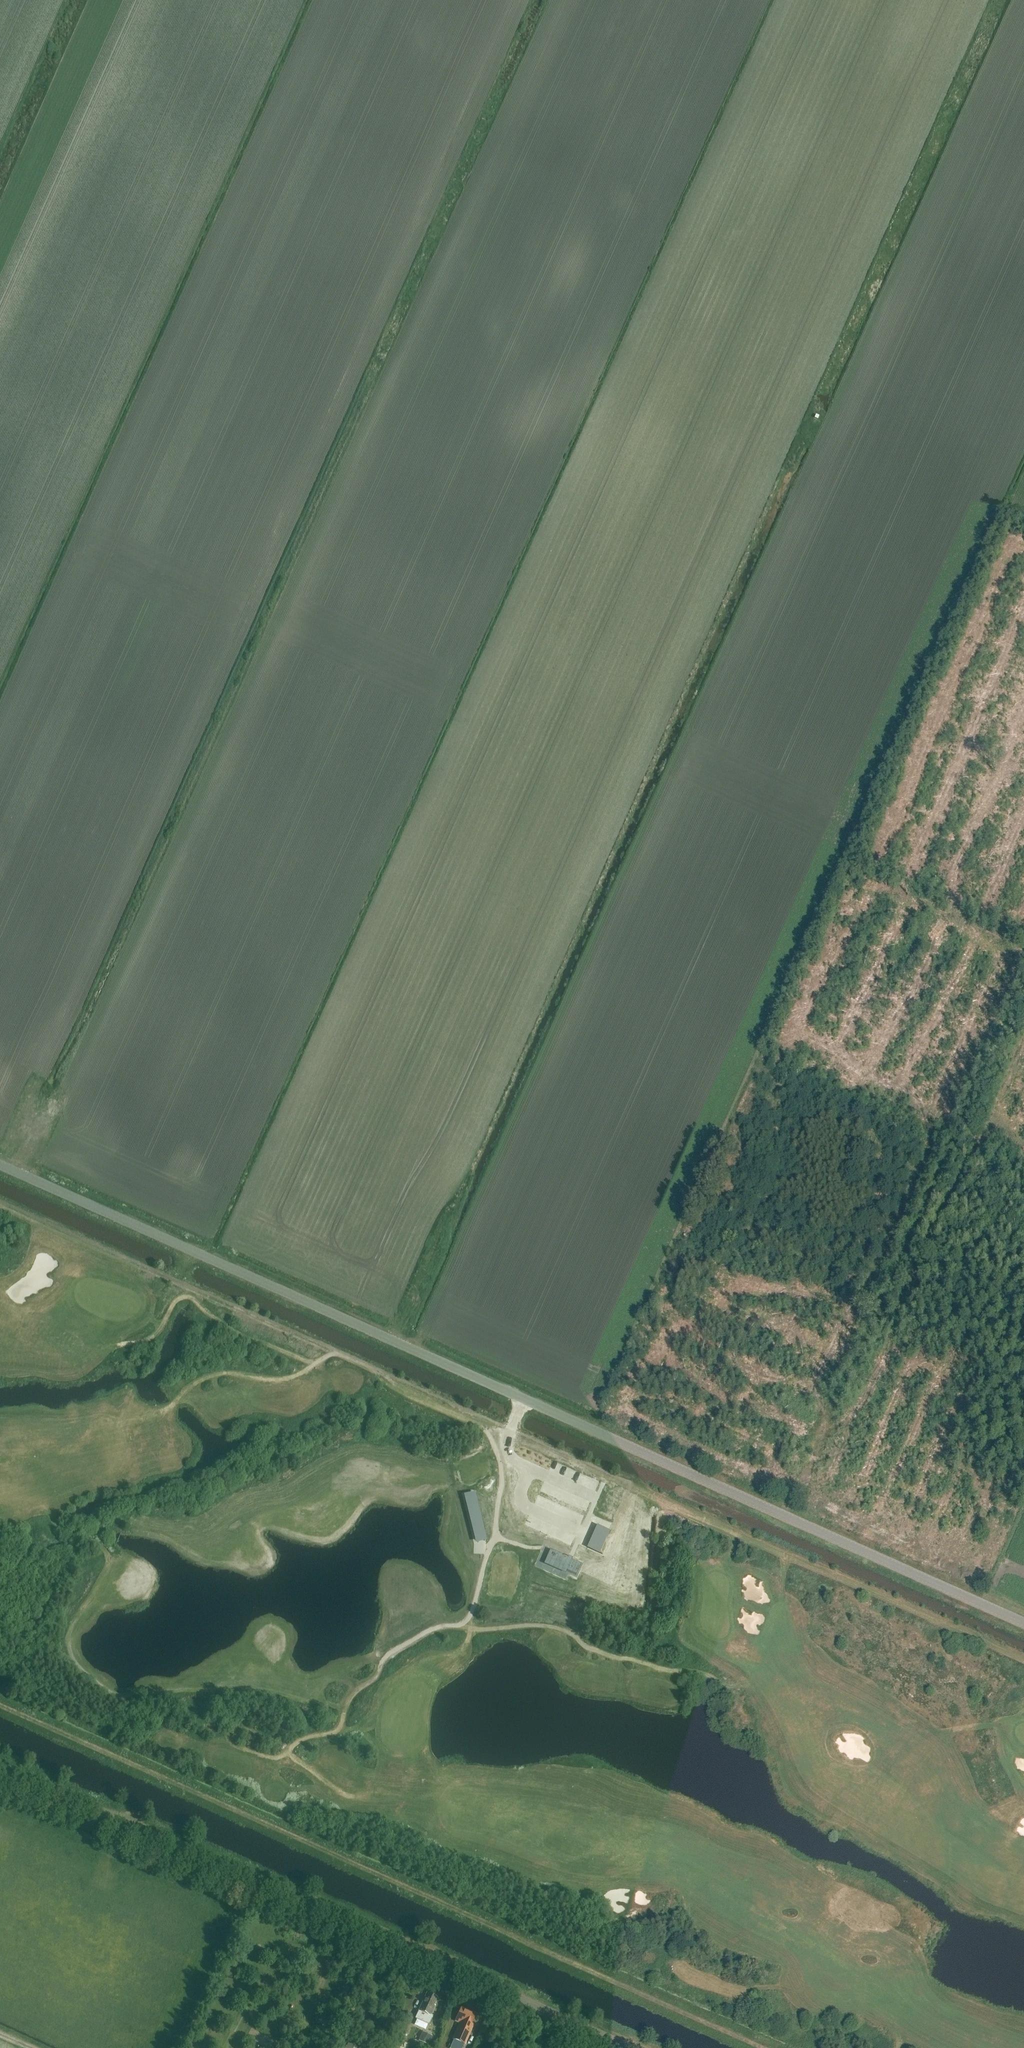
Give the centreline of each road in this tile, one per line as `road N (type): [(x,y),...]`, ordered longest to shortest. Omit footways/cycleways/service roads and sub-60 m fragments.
road 1 (unclassified): [(1023,1622),(0,1165)]
road 2 (tertiary): [(634,2047),(0,1767)]

